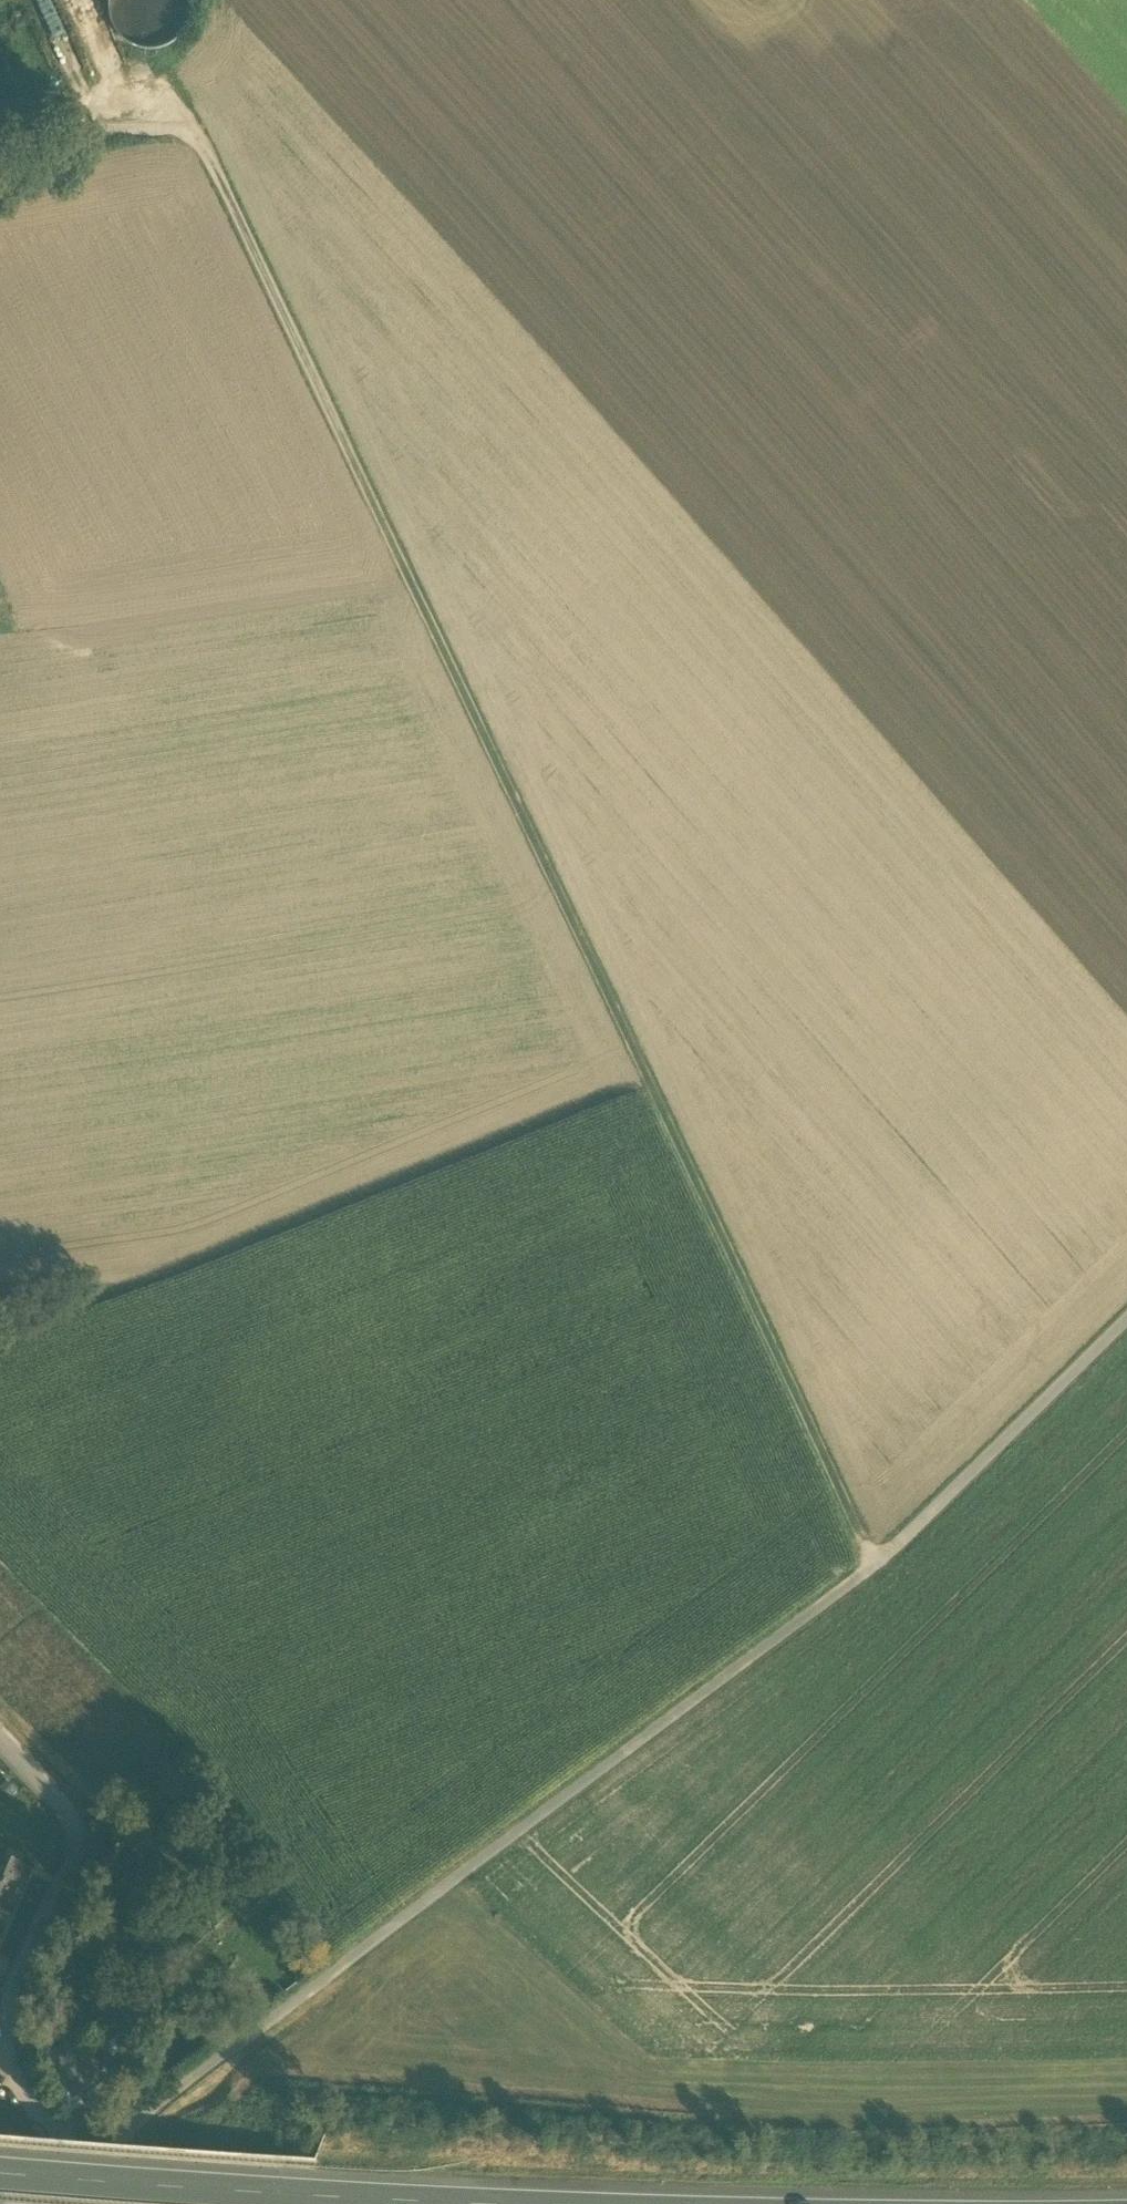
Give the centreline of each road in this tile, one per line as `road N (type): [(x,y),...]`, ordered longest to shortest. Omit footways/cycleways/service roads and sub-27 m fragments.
road 1 (track): [(0,141),(39,130),(195,133),(880,1565)]
road 2 (track): [(95,2160),(880,1565),(1126,1319)]
road 3 (motorway): [(392,2203),(0,2179)]
road 4 (residential): [(0,1737),(87,1828),(0,2011)]
road 5 (residential): [(0,2015),(7,2047),(95,2160),(148,2203)]

